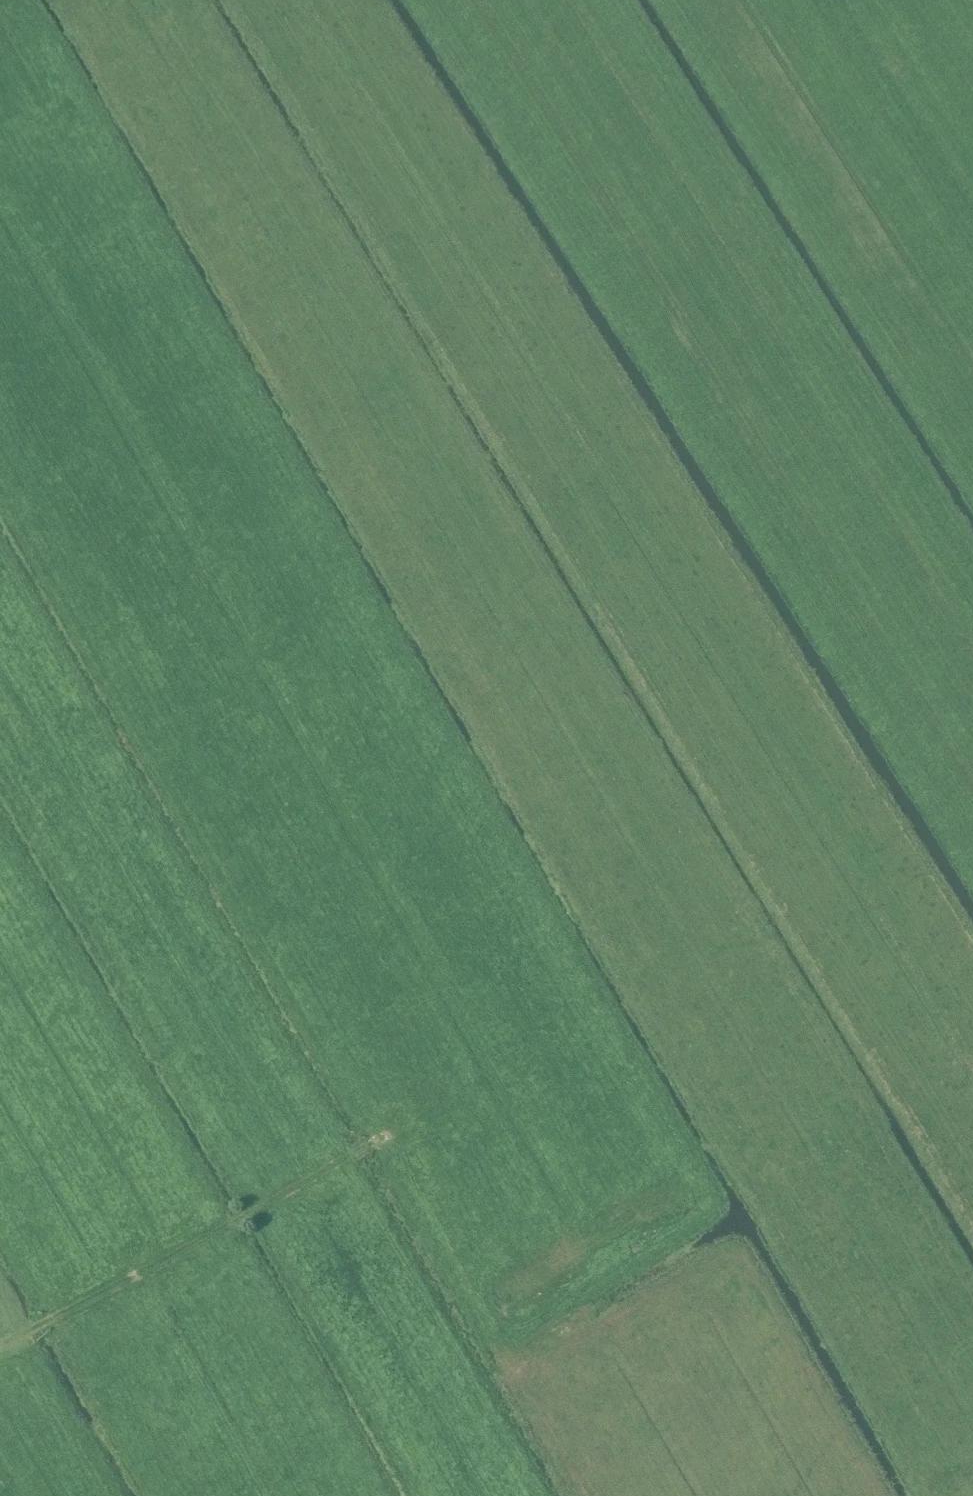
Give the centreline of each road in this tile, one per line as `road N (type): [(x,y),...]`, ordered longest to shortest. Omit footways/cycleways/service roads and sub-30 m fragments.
road 1 (track): [(0,1342),(385,1138)]

